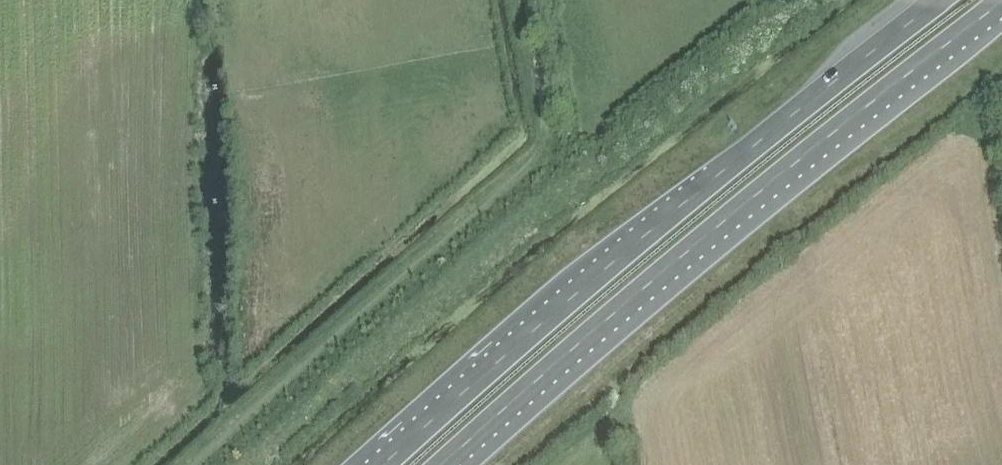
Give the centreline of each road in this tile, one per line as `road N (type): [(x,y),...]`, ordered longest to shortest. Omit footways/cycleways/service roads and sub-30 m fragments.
road 1 (trunk): [(441,464),(802,158),(1001,3)]
road 2 (trunk): [(939,0),(792,112),(382,464)]

